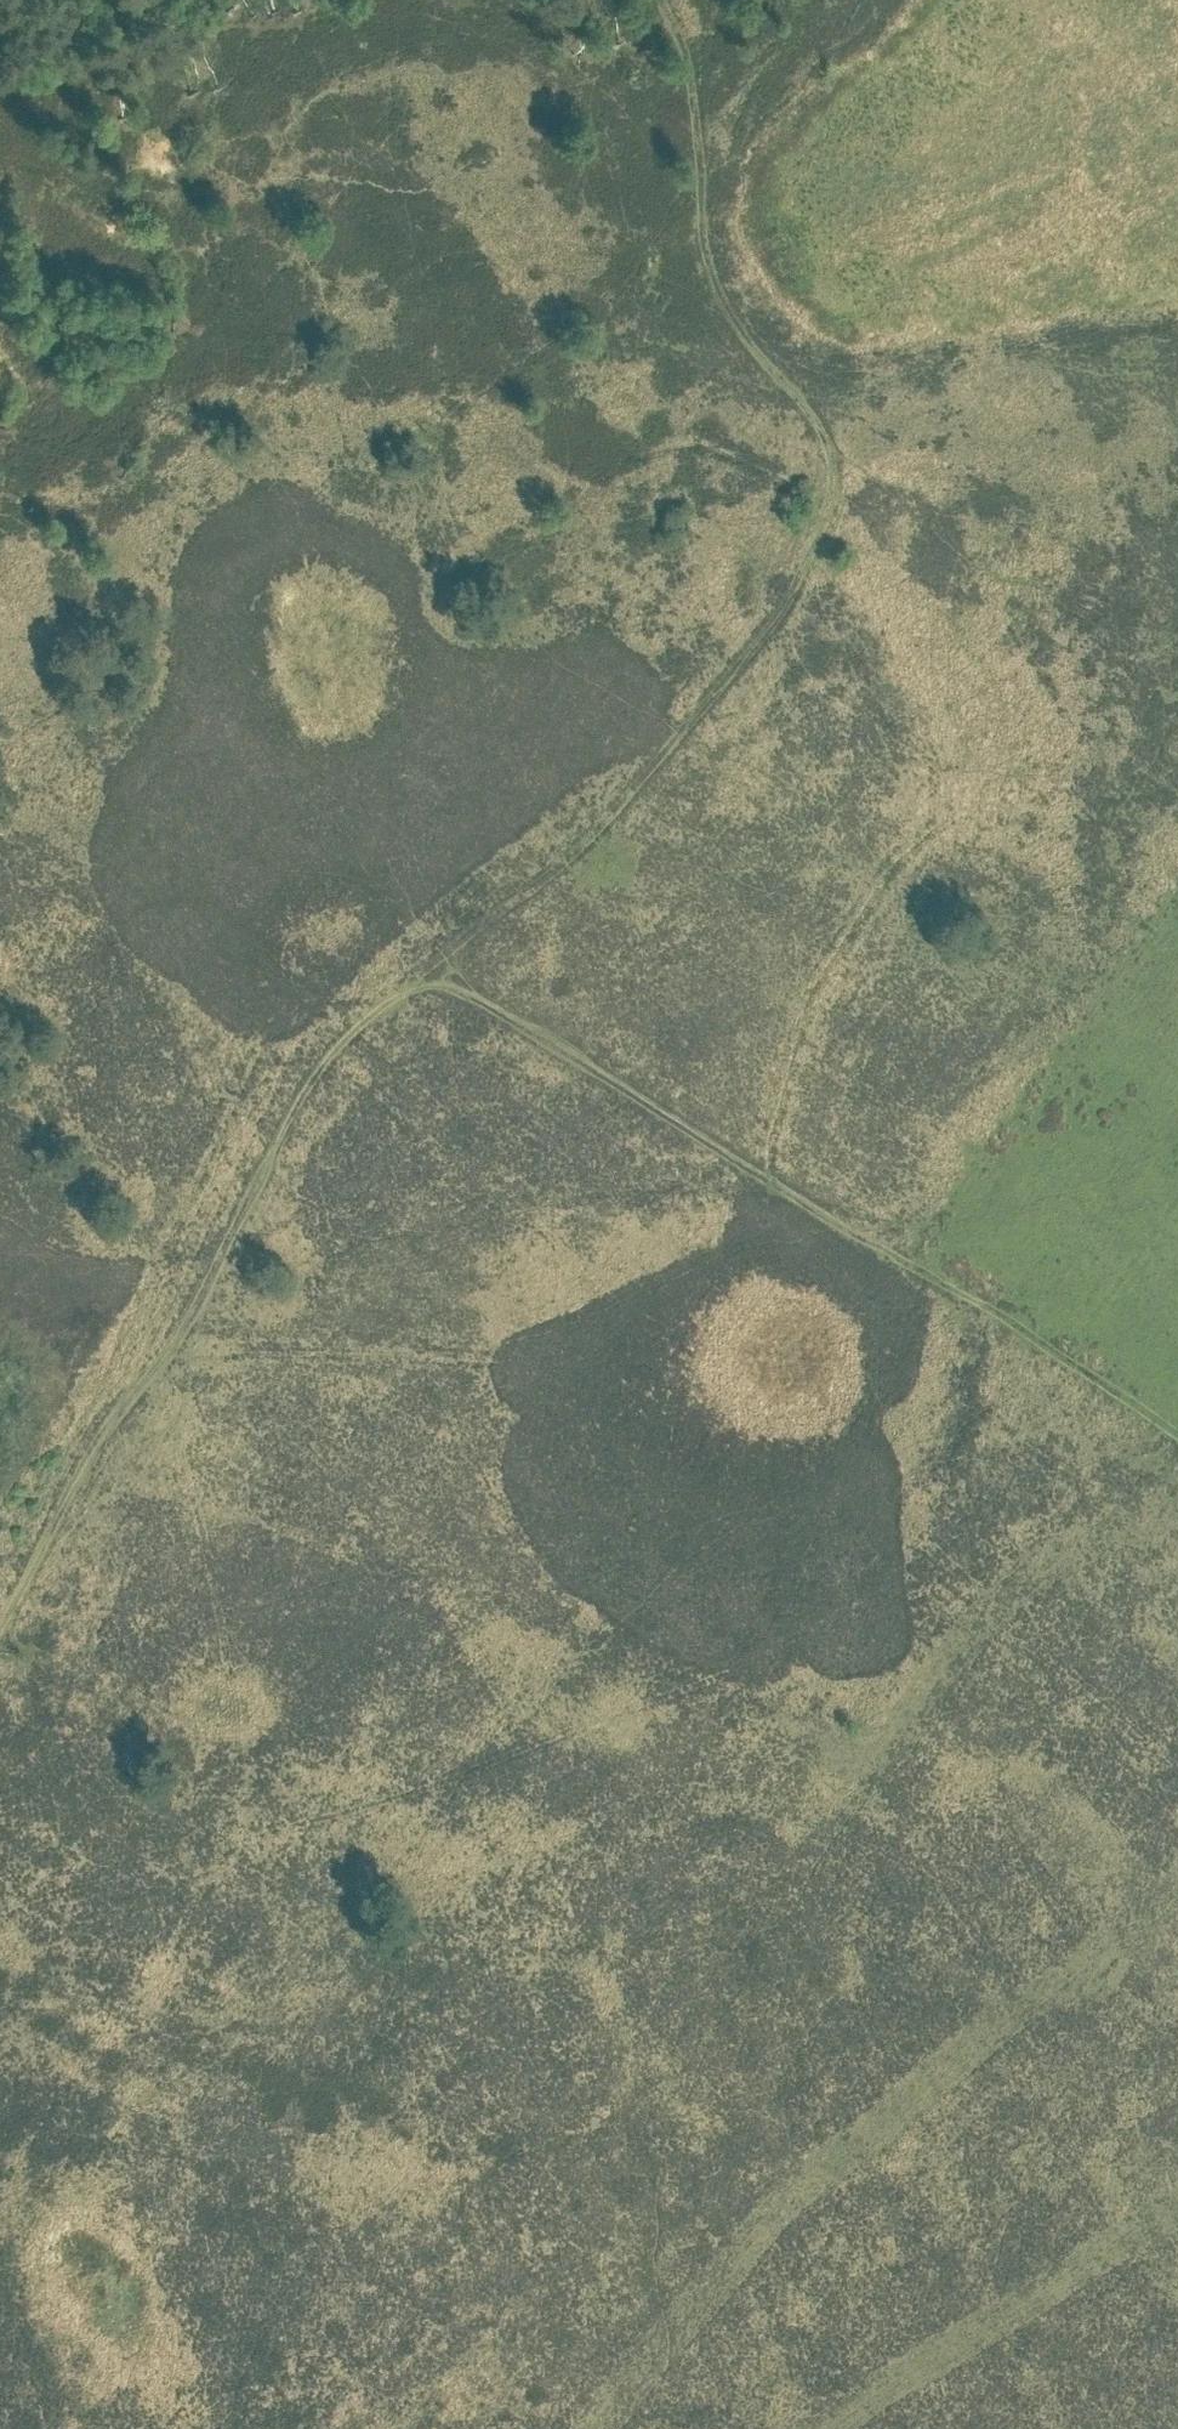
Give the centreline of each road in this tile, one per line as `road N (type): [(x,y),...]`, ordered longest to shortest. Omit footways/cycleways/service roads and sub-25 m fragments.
road 1 (track): [(429,964),(599,828),(790,587),(838,493),(814,410),(712,290),(701,248),(699,130),(687,62),(661,0)]
road 2 (track): [(0,1617),(92,1428),(196,1297),(316,1070),(364,1014),(429,964)]

